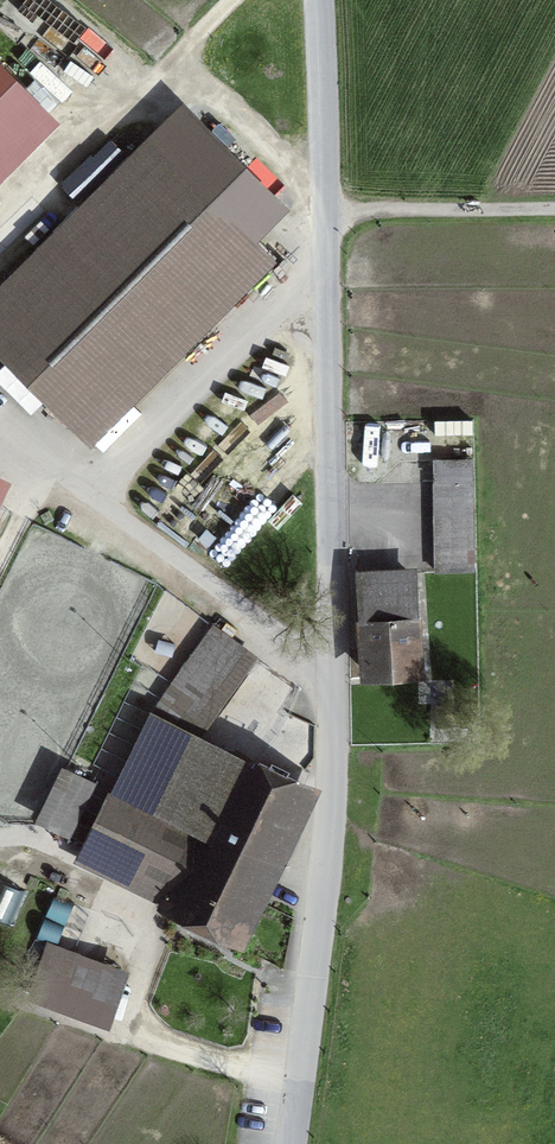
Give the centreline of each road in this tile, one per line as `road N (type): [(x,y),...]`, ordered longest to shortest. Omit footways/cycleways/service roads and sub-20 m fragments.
road 1 (residential): [(317,0),(333,214),(325,768),(280,1143)]
road 2 (track): [(0,431),(327,669)]
road 3 (track): [(232,0),(0,240)]
road 4 (track): [(554,209),(333,214)]

